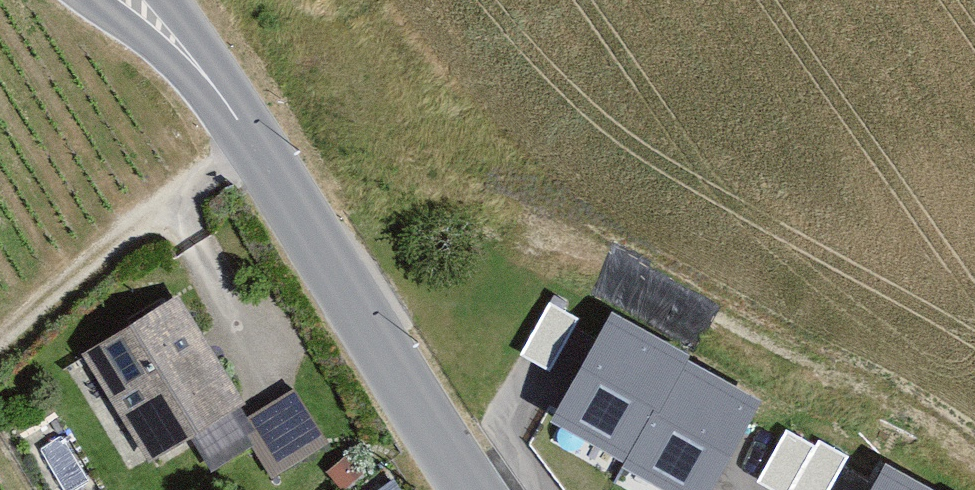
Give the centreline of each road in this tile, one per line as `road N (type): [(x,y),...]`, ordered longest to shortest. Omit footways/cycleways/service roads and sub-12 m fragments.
road 1 (tertiary): [(210,77),(258,144),(315,258),(468,489)]
road 2 (track): [(0,338),(148,210),(258,144)]
road 3 (tertiary): [(91,0),(210,77)]

